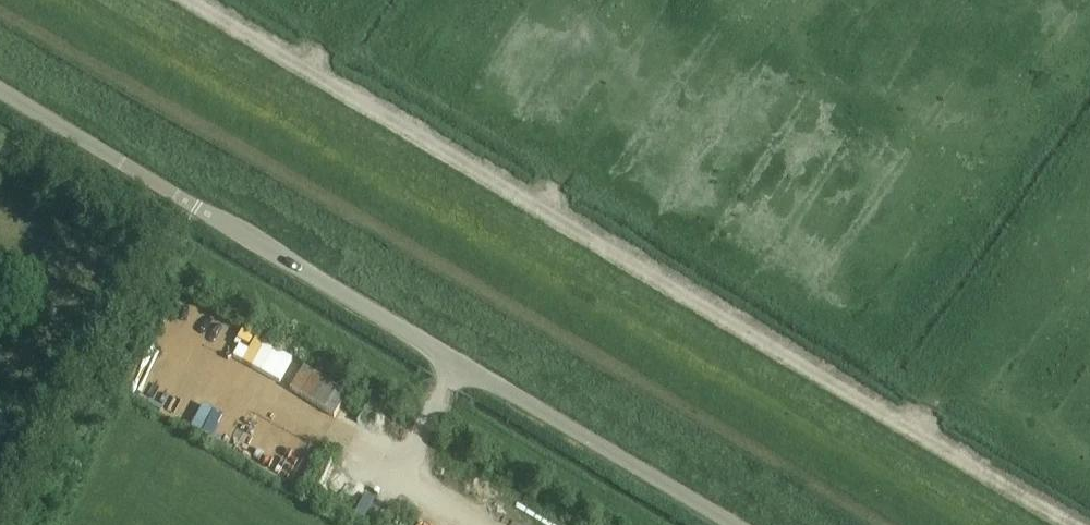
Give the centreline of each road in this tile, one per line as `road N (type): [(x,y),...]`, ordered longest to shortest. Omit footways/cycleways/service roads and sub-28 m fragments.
road 1 (track): [(169,0),(1054,524)]
road 2 (unclassified): [(734,524),(0,90)]

